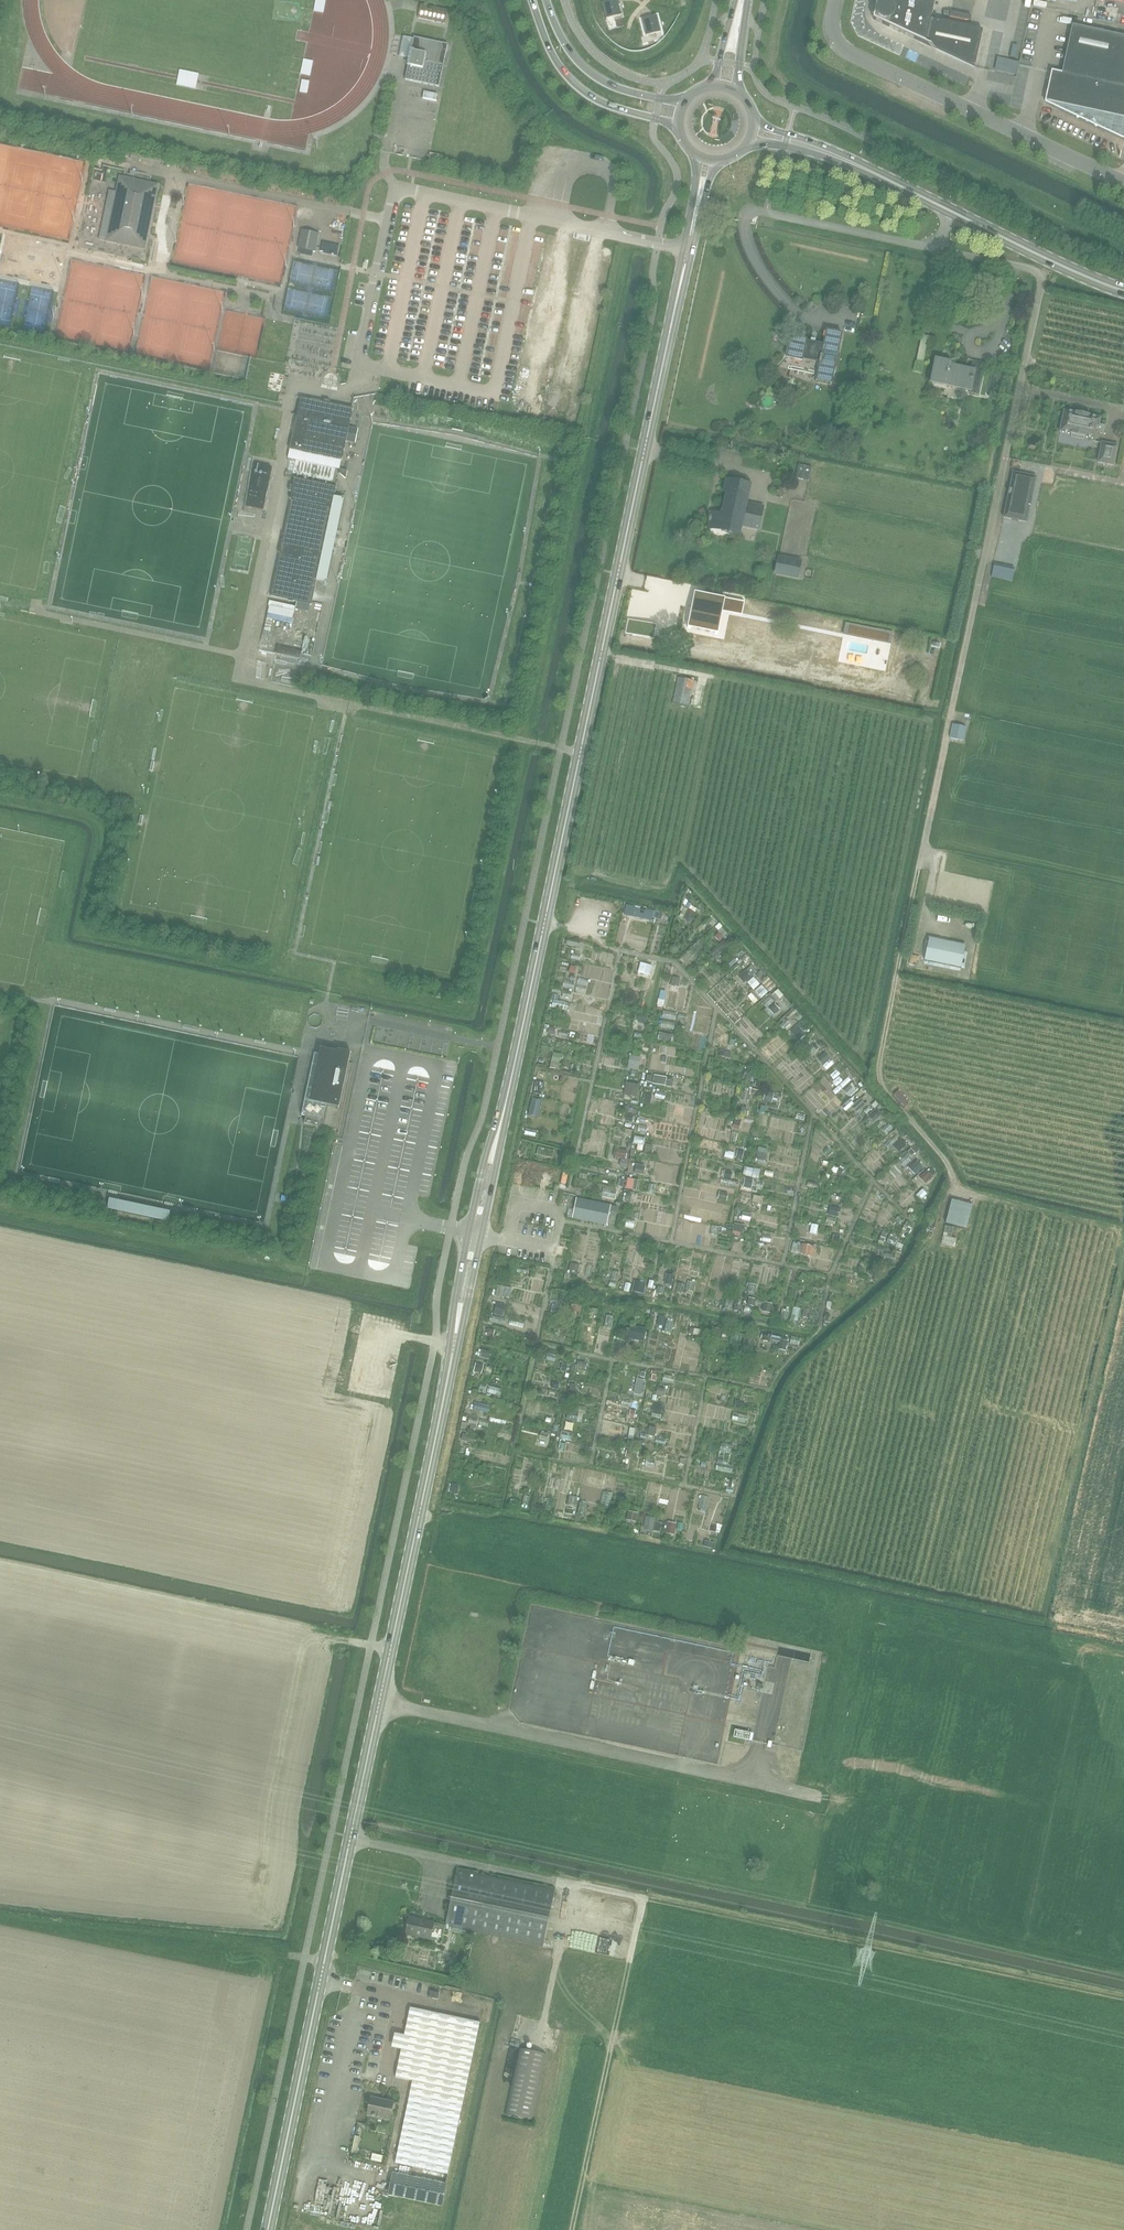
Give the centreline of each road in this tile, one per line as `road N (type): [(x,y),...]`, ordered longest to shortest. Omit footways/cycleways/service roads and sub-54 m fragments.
road 1 (track): [(927,1248),(793,1384),(733,1547),(1038,1613),(1123,1240)]
road 2 (secondary): [(268,2229),(455,1345)]
road 3 (secondary): [(506,1103),(691,233)]
road 4 (track): [(649,1899),(1123,1999)]
road 5 (track): [(919,869),(879,1073),(954,1178),(927,1248)]
road 6 (unclassified): [(1123,183),(849,54),(832,35),(835,0)]
road 7 (track): [(572,2229),(644,1898)]
road 8 (track): [(601,655),(926,721)]
road 9 (secondary): [(506,1103),(481,1176),(456,1297),(455,1345)]
road 10 (secondary): [(455,1345),(506,1103)]
road 11 (track): [(1123,1028),(896,980)]
road 12 (primary): [(532,0),(553,56),(578,87),(600,101),(679,124)]
road 13 (residential): [(748,209),(935,249)]
road 14 (primary): [(1123,291),(954,213)]
road 15 (primary): [(684,104),(600,79),(565,43),(546,0)]
road 16 (track): [(954,1186),(1123,1232)]

